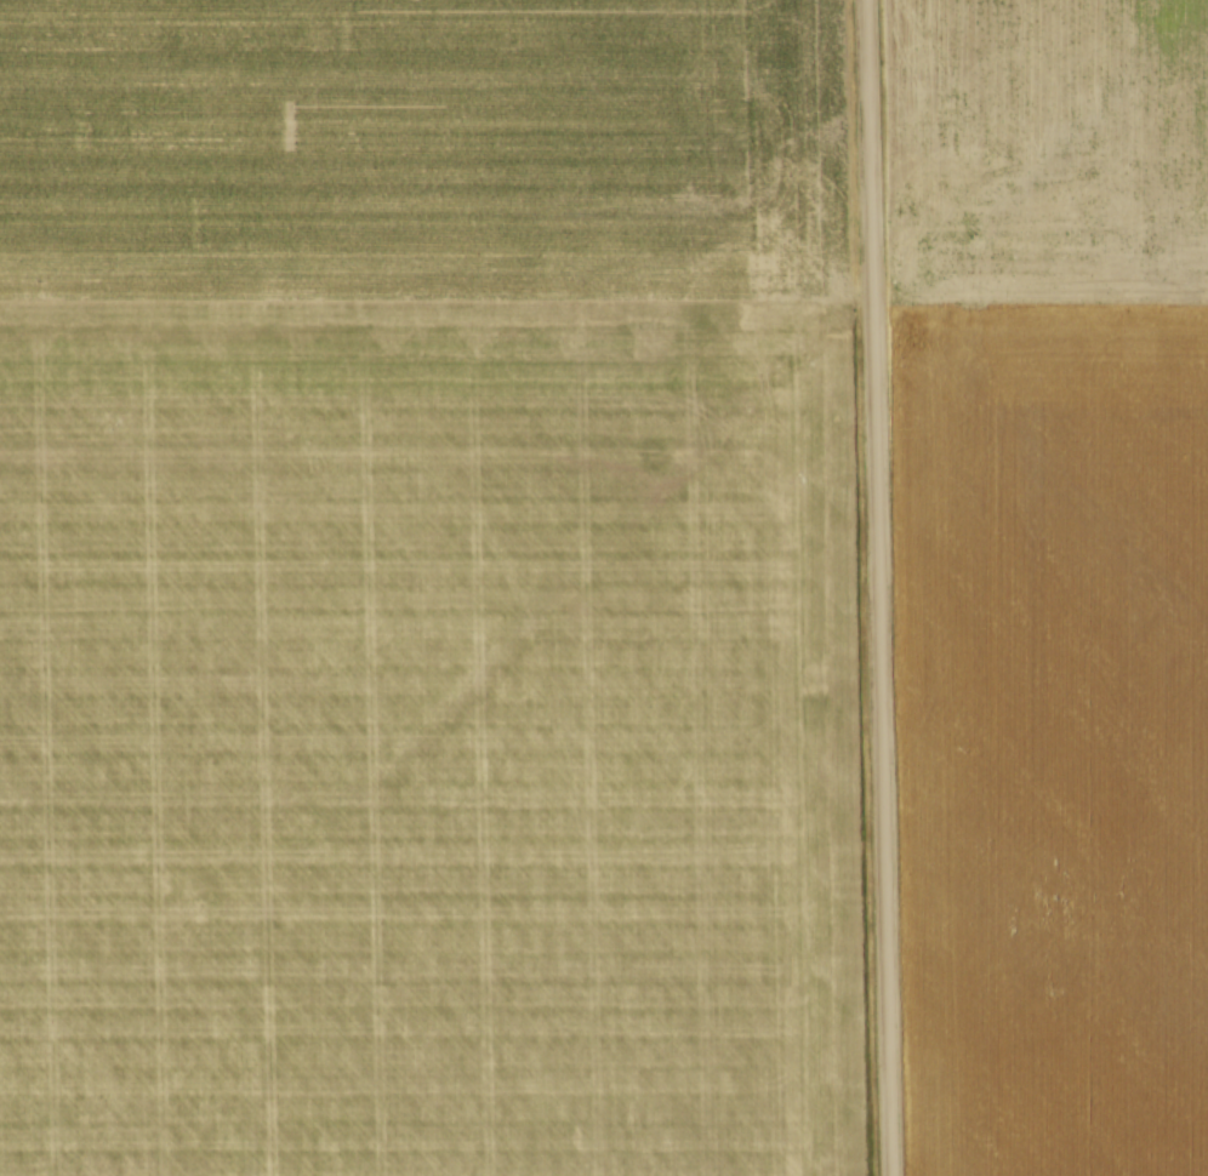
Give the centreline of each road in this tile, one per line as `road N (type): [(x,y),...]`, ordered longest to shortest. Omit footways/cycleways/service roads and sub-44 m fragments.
road 1 (residential): [(884,1175),(860,0)]

